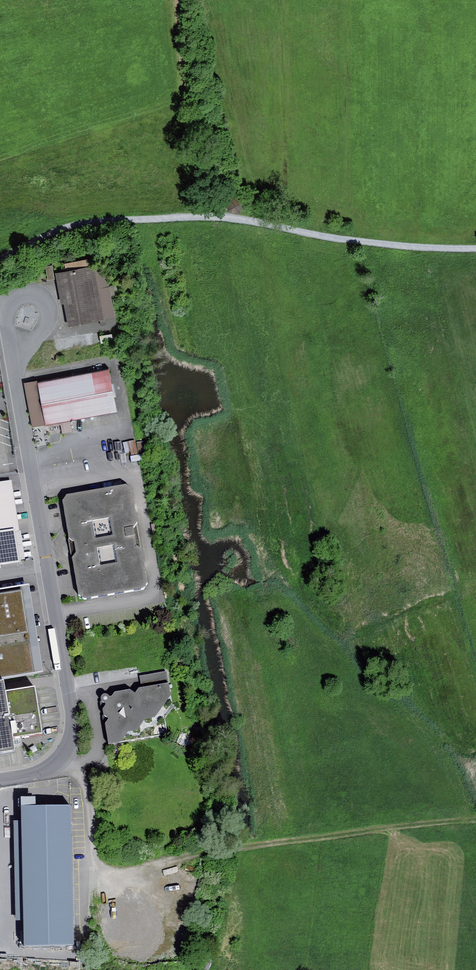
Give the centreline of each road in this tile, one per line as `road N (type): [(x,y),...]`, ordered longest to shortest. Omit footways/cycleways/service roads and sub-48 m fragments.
road 1 (track): [(0,258),(82,224),(163,218),(234,220),(388,248),(475,250)]
road 2 (residential): [(0,781),(49,771),(73,727),(13,372)]
road 3 (residential): [(13,372),(6,315),(18,301),(44,306),(40,336)]

